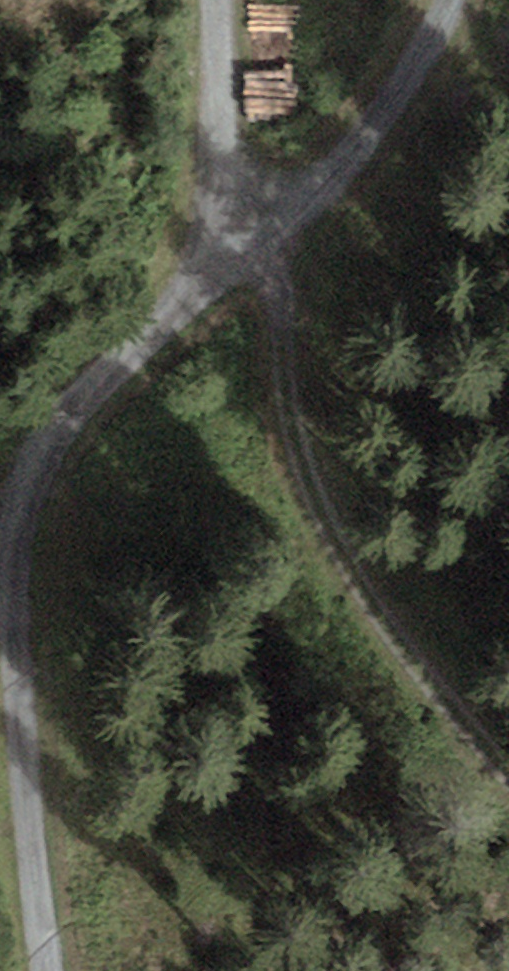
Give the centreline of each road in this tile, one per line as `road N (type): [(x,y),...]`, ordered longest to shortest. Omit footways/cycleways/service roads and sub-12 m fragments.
road 1 (track): [(241,249),(62,420),(31,472),(10,569),(44,970)]
road 2 (track): [(508,786),(439,711),(336,563),(299,429),(282,313),(241,249)]
road 3 (track): [(241,249),(433,0)]
road 4 (track): [(205,0),(241,249)]

